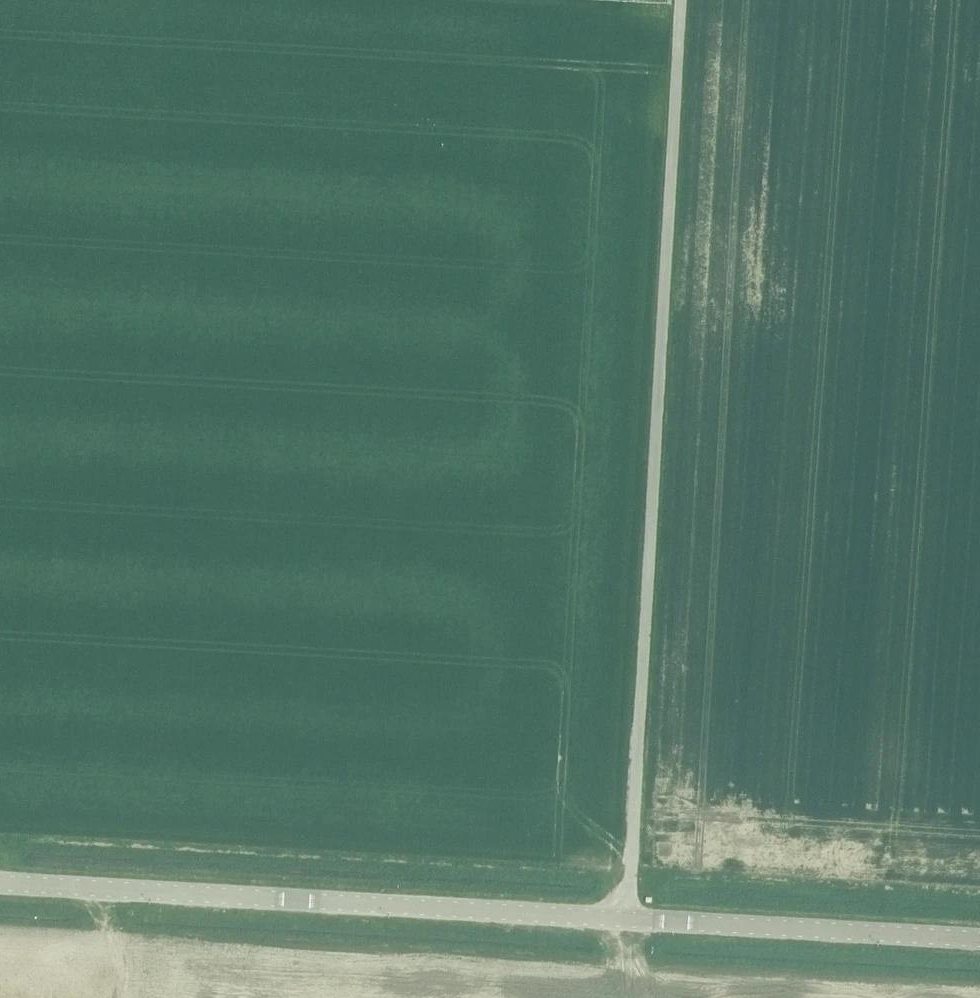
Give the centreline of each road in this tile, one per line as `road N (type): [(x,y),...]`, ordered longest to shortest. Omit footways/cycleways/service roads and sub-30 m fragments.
road 1 (unclassified): [(0,883),(979,938)]

